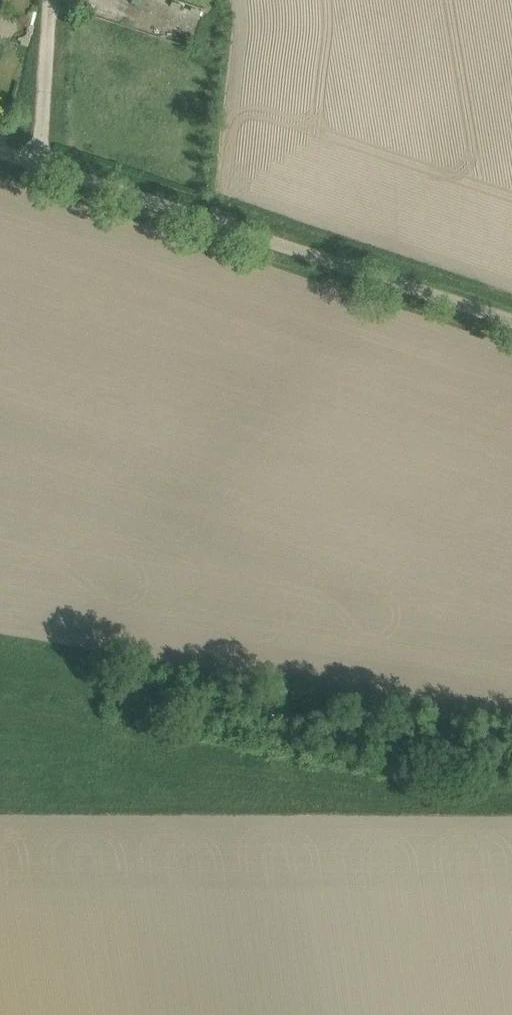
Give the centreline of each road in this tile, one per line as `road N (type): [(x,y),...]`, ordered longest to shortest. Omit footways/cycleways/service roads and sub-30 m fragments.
road 1 (unclassified): [(511,320),(0,152)]

